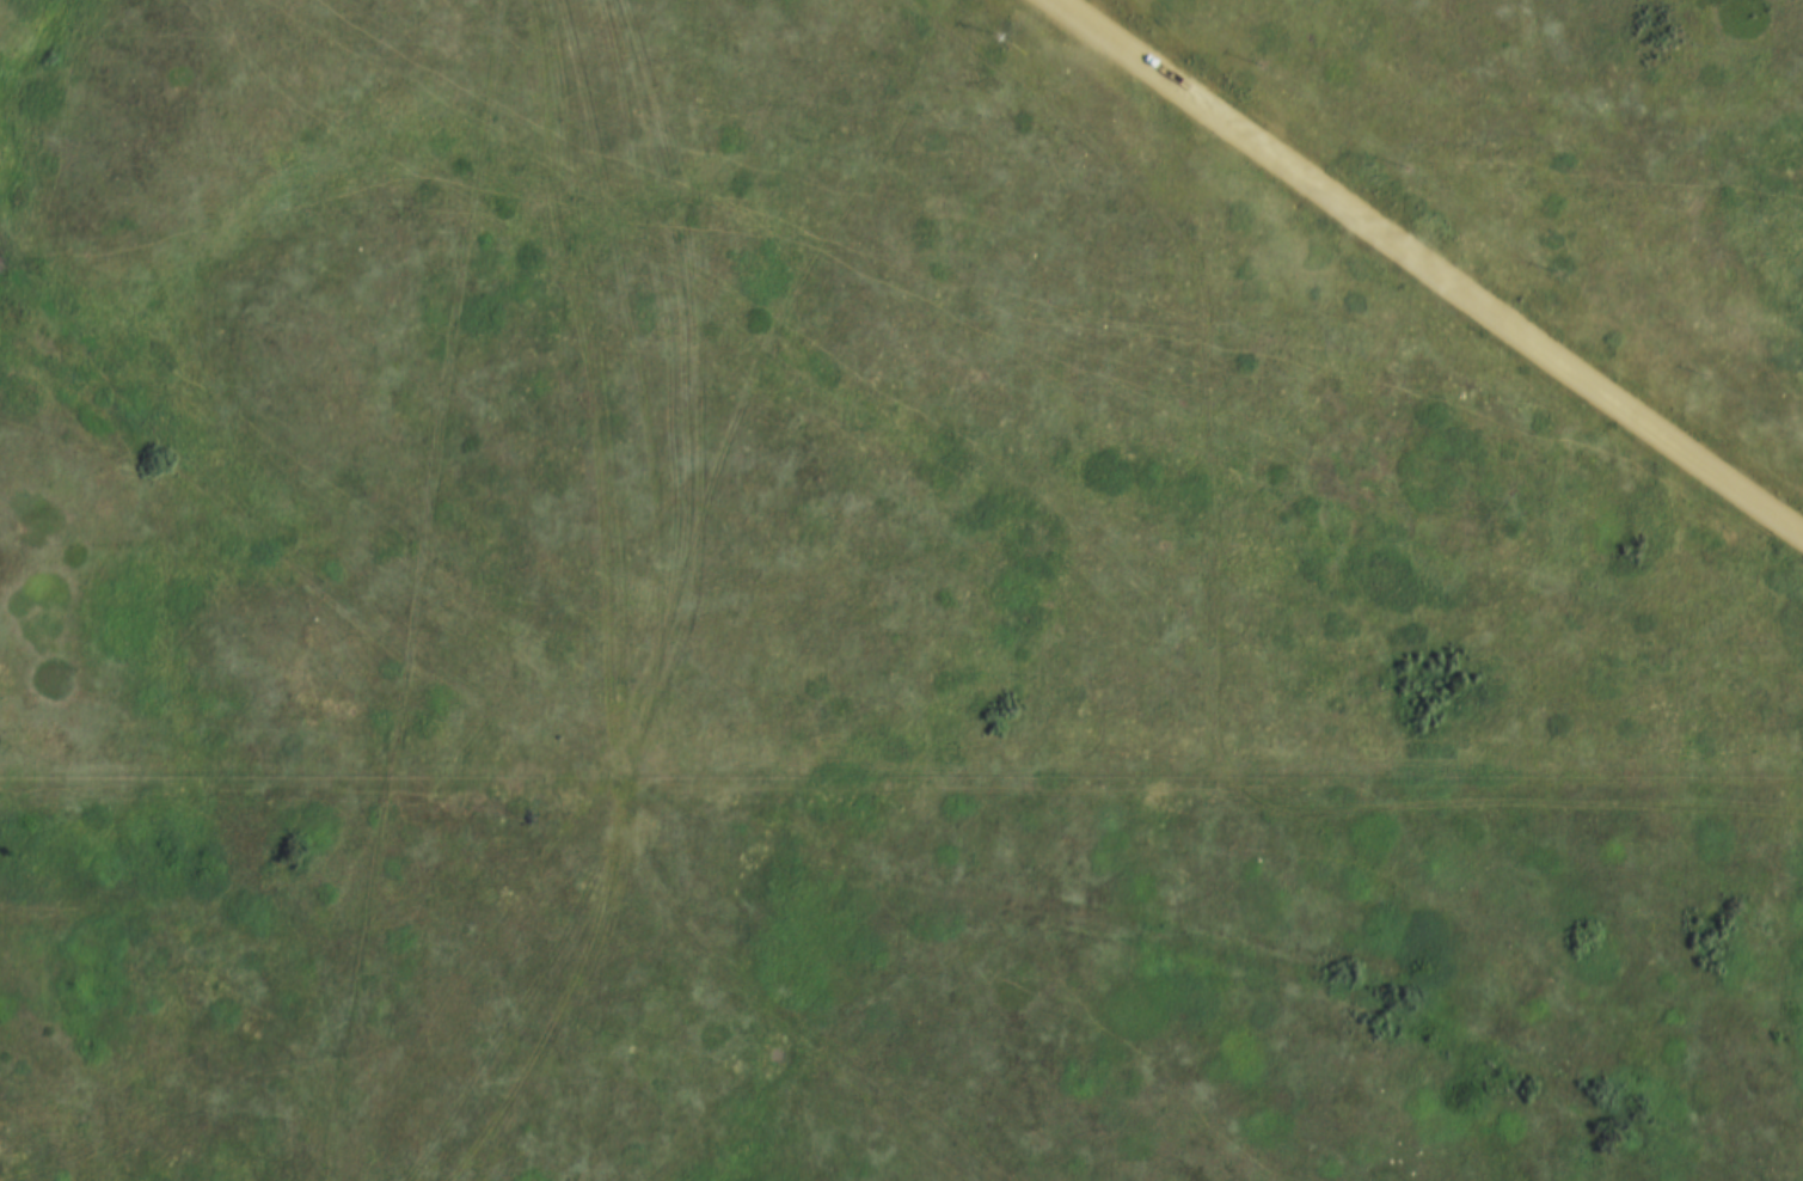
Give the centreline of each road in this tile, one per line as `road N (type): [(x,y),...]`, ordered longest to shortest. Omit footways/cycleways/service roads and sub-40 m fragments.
road 1 (tertiary): [(1062,0),(1802,533)]

